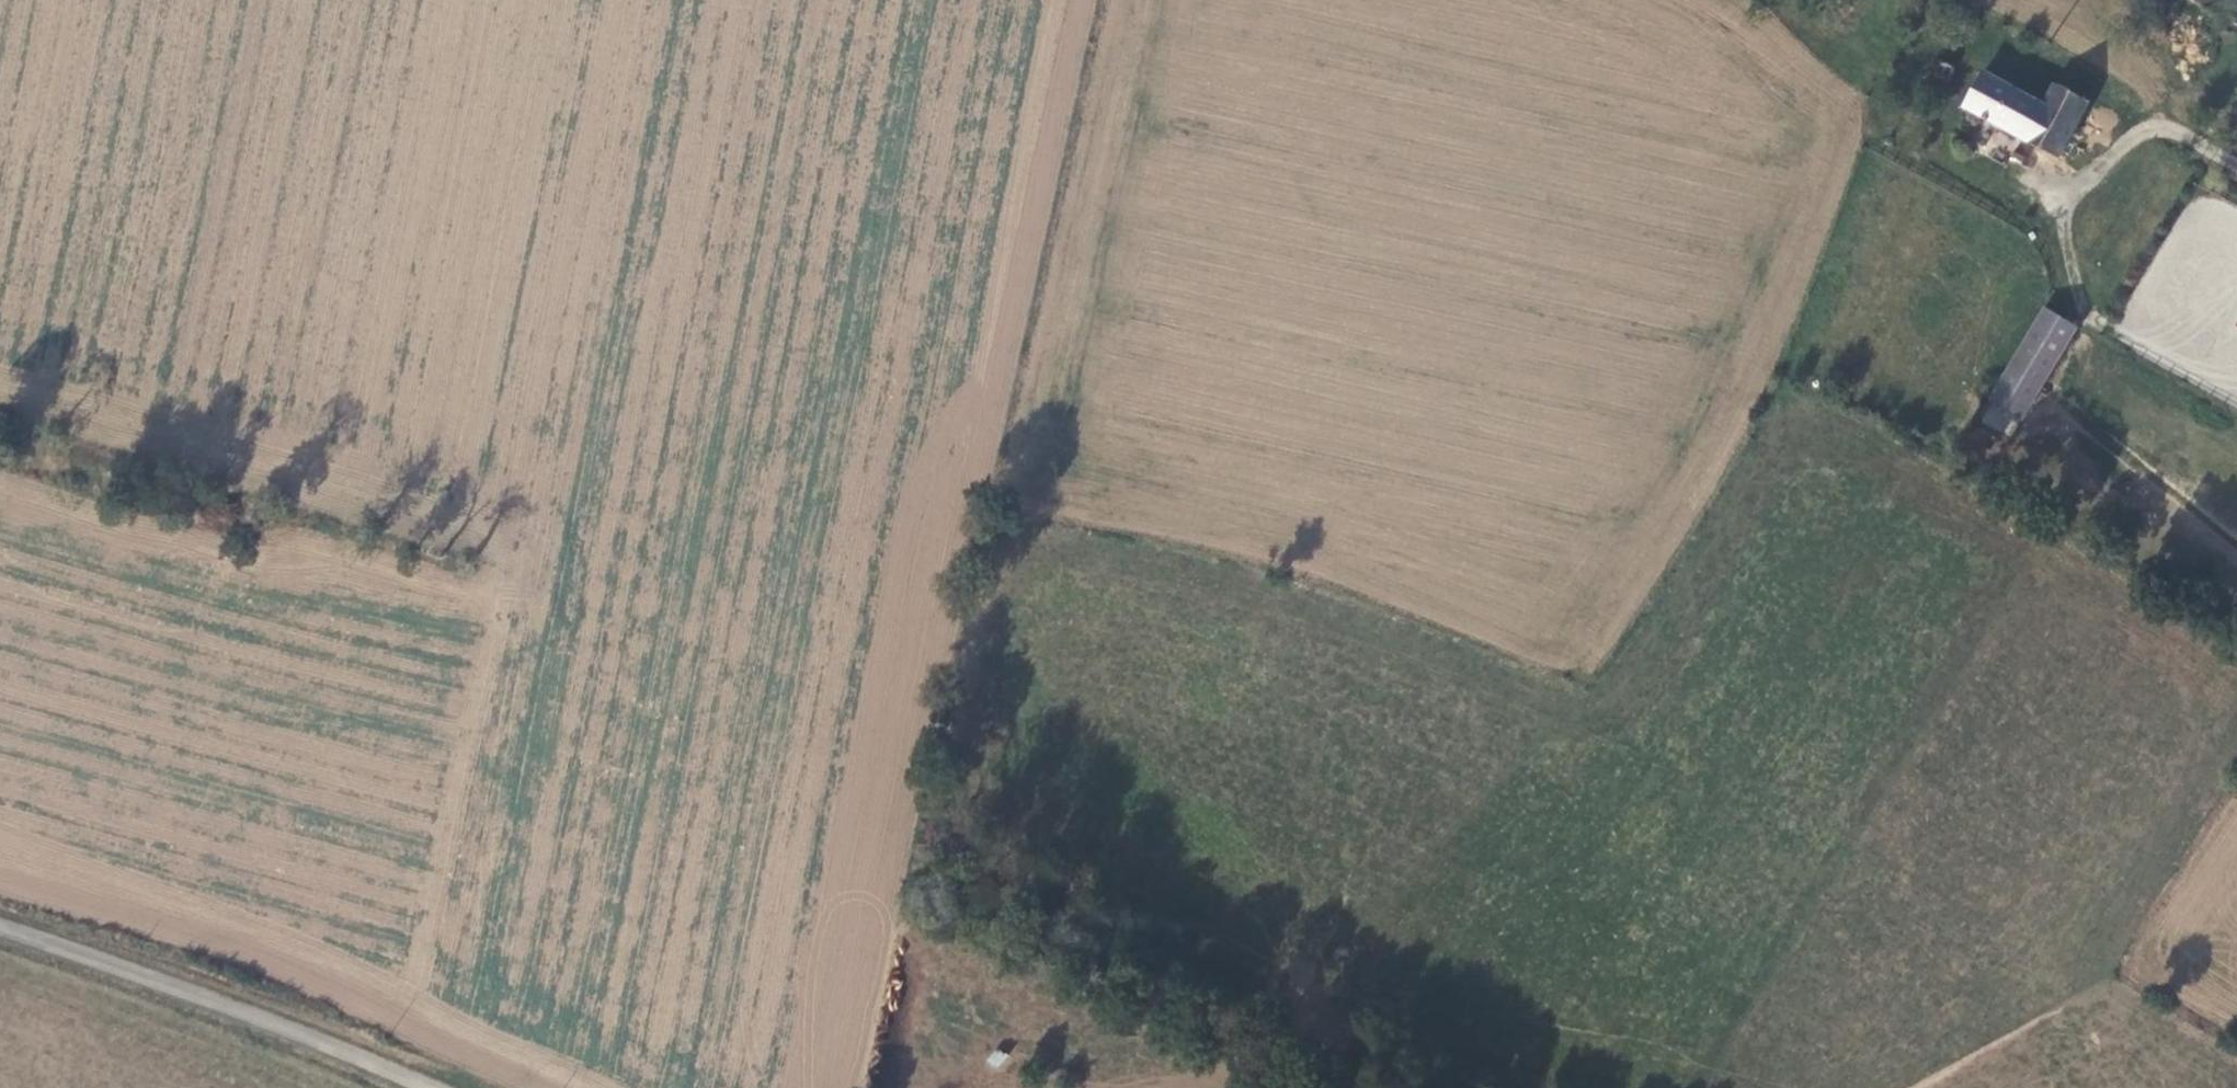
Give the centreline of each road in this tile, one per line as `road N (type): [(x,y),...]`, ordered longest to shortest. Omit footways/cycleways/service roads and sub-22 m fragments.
road 1 (tertiary): [(427,1087),(0,929)]

